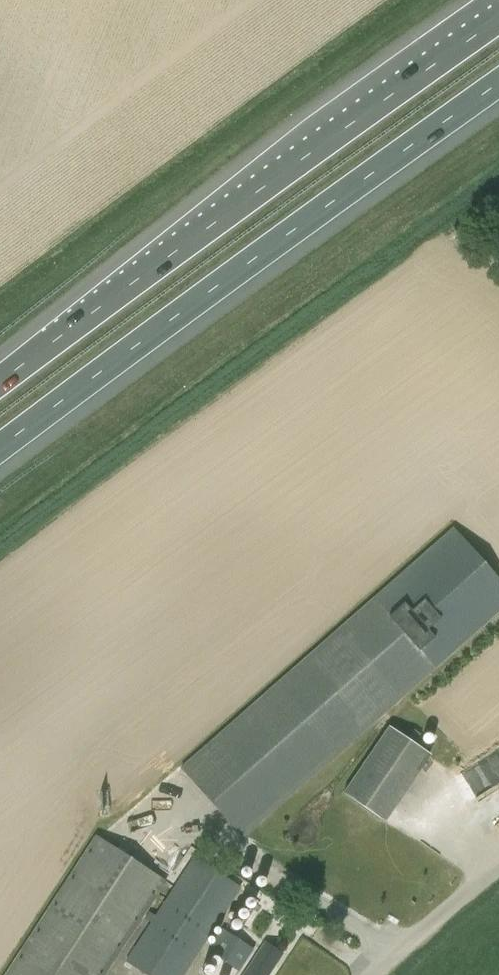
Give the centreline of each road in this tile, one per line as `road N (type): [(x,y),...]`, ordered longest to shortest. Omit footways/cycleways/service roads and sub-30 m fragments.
road 1 (motorway): [(0,446),(498,79)]
road 2 (motorway): [(498,19),(0,382)]
road 3 (unclassified): [(375,974),(498,869)]

